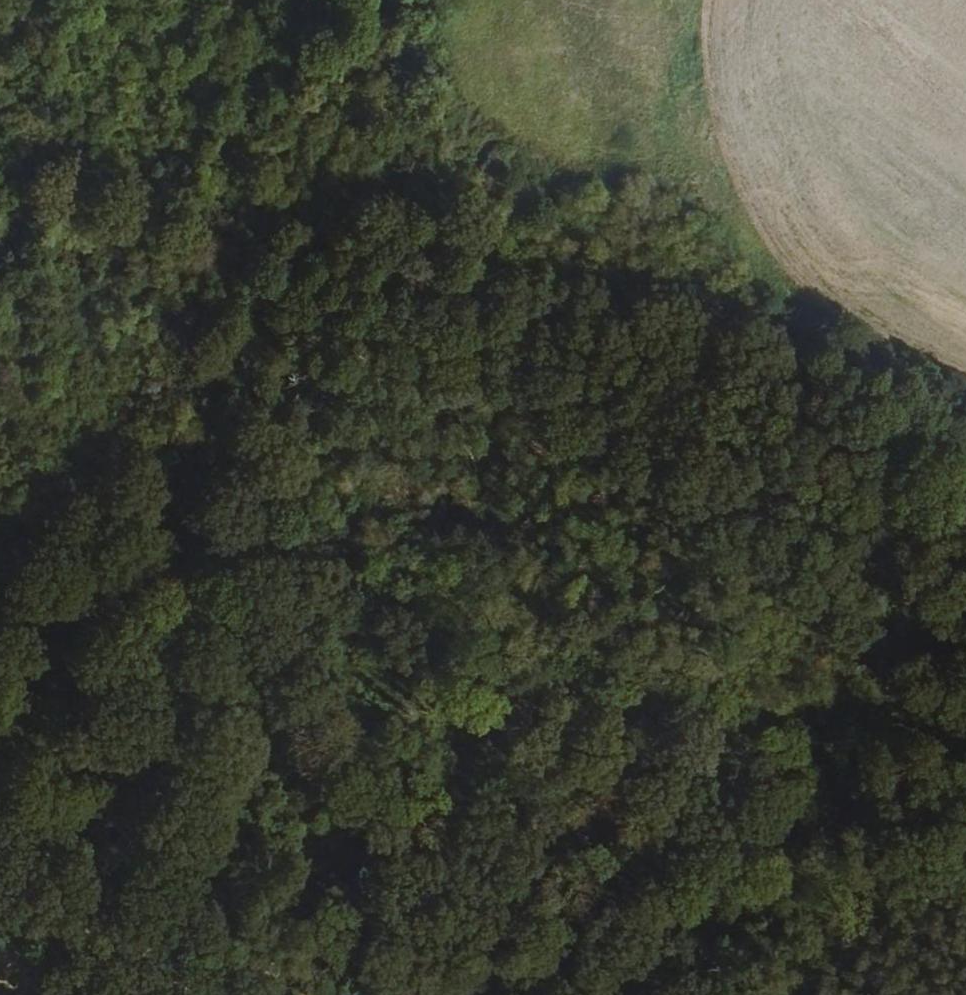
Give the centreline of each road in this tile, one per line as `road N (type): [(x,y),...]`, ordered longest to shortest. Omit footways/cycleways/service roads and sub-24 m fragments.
road 1 (track): [(0,921),(274,968),(306,994)]

